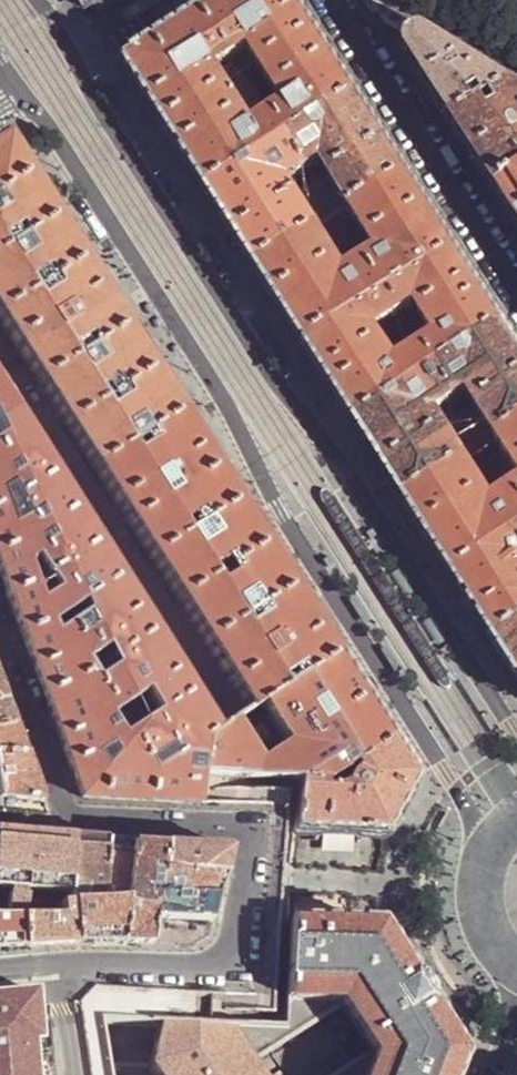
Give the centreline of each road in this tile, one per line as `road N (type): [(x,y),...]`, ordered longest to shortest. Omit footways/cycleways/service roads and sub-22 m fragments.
road 1 (secondary): [(21,88),(226,400),(279,512),(461,794),(489,850)]
road 2 (secondary): [(516,742),(348,469),(271,374),(95,106),(39,0)]
road 3 (residential): [(331,0),(516,287)]
road 4 (secondary): [(489,850),(481,909),(491,937),(516,965)]

